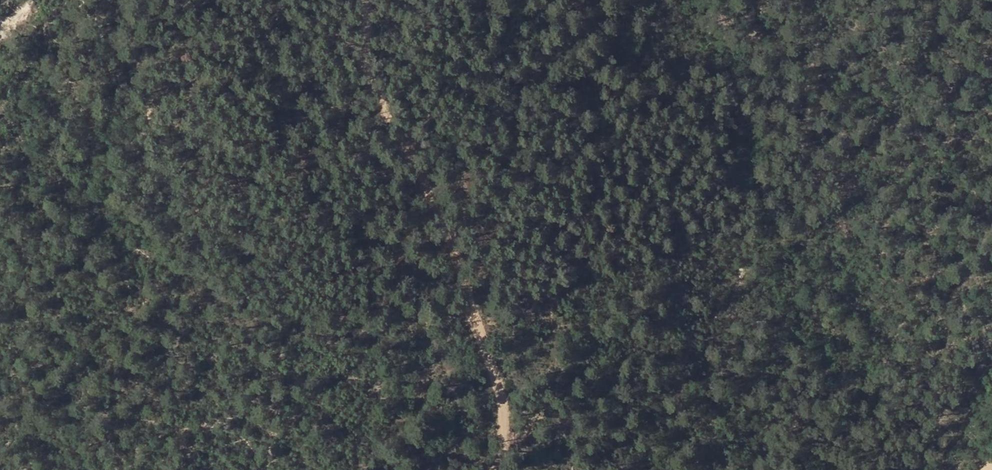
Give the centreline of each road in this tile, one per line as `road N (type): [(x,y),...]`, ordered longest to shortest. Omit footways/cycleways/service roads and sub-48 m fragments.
road 1 (track): [(364,0),(364,63),(433,187),(497,376),(507,469)]

